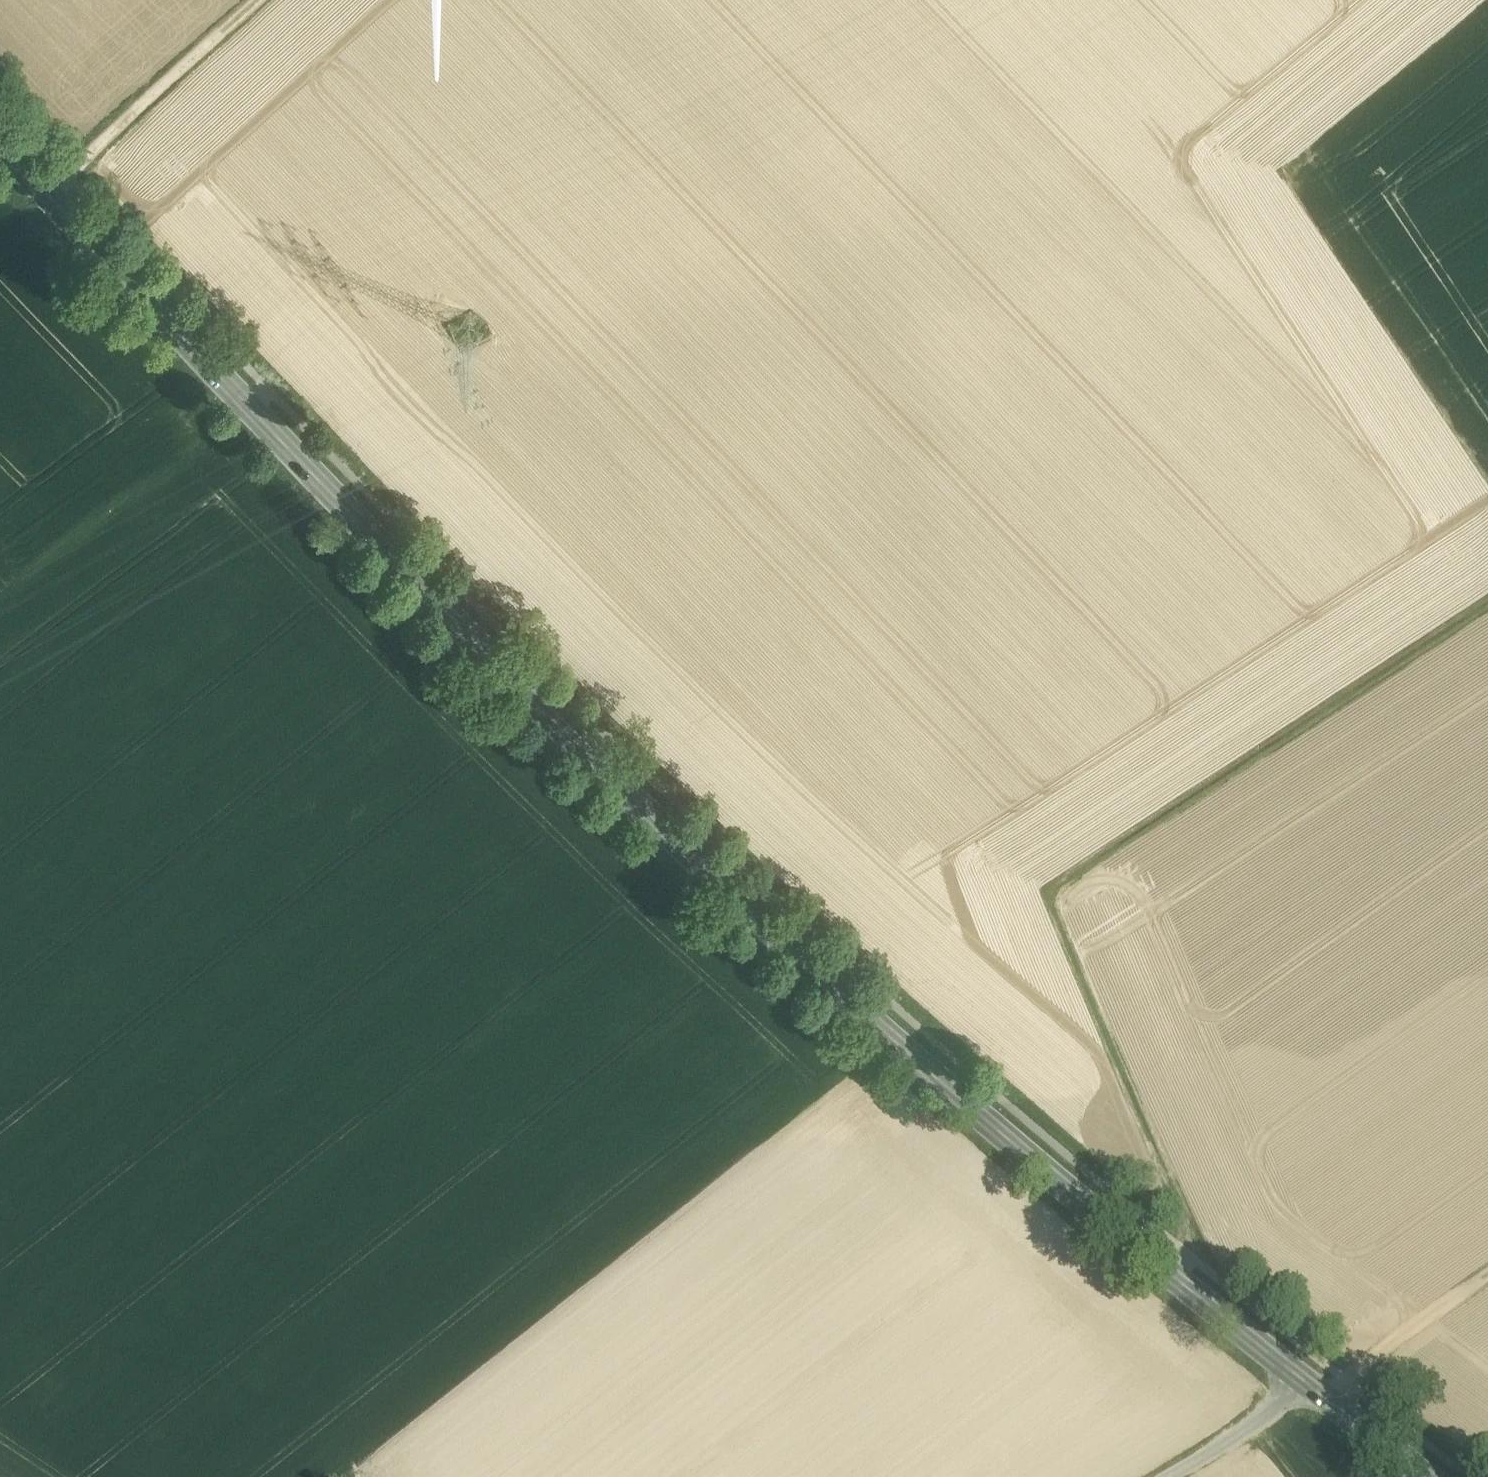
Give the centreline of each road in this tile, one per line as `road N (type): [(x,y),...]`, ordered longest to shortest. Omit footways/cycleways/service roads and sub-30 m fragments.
road 1 (secondary): [(1315,1386),(966,1101),(549,716),(0,142)]
road 2 (track): [(1487,1274),(1341,1381),(1315,1386)]
road 3 (unclassified): [(1315,1386),(1177,1476)]
road 4 (secondary): [(1431,1476),(1315,1386)]

